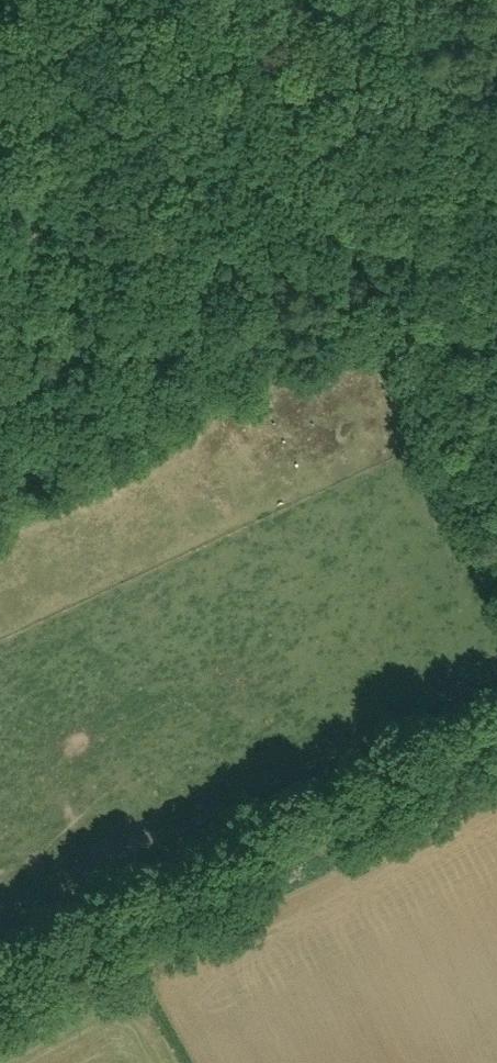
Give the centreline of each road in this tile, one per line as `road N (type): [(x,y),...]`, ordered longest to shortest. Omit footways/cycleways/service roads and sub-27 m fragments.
road 1 (track): [(0,991),(496,739)]

